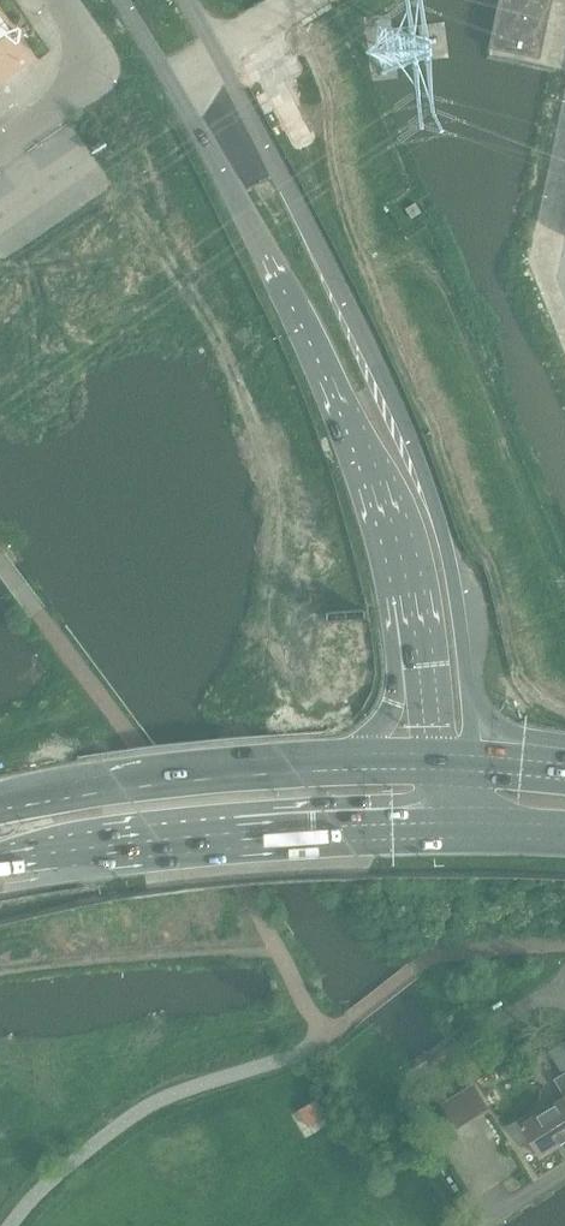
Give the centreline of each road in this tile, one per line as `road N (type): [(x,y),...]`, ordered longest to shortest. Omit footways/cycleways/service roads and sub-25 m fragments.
road 1 (primary): [(0,949),(564,892)]
road 2 (primary): [(275,345),(276,389),(257,474),(215,541),(158,580),(0,660)]
road 3 (primary): [(564,663),(531,638),(515,613),(365,285)]
road 4 (primary): [(401,692),(147,703),(0,727)]
road 5 (tertiary): [(468,695),(454,589),(429,489),(352,320)]
road 6 (primary): [(101,851),(450,831)]
road 7 (tertiary): [(308,342),(385,513),(414,654)]
road 8 (primary): [(0,489),(246,328)]
road 9 (primary): [(288,767),(0,805)]
road 10 (primary): [(221,291),(196,320),(0,453)]
road 11 (tertiary): [(122,0),(221,176)]
road 12 (unclassified): [(0,148),(61,110),(84,75),(79,28),(60,0)]
road 13 (tertiary): [(277,168),(185,0)]
road 14 (tertiary): [(221,176),(308,342)]
road 15 (tertiary): [(352,320),(277,168)]
road 16 (tertiary): [(365,285),(361,247),(348,226),(277,168)]
road 17 (primary): [(401,692),(368,737),(288,767)]
road 18 (primary): [(429,766),(288,767)]

